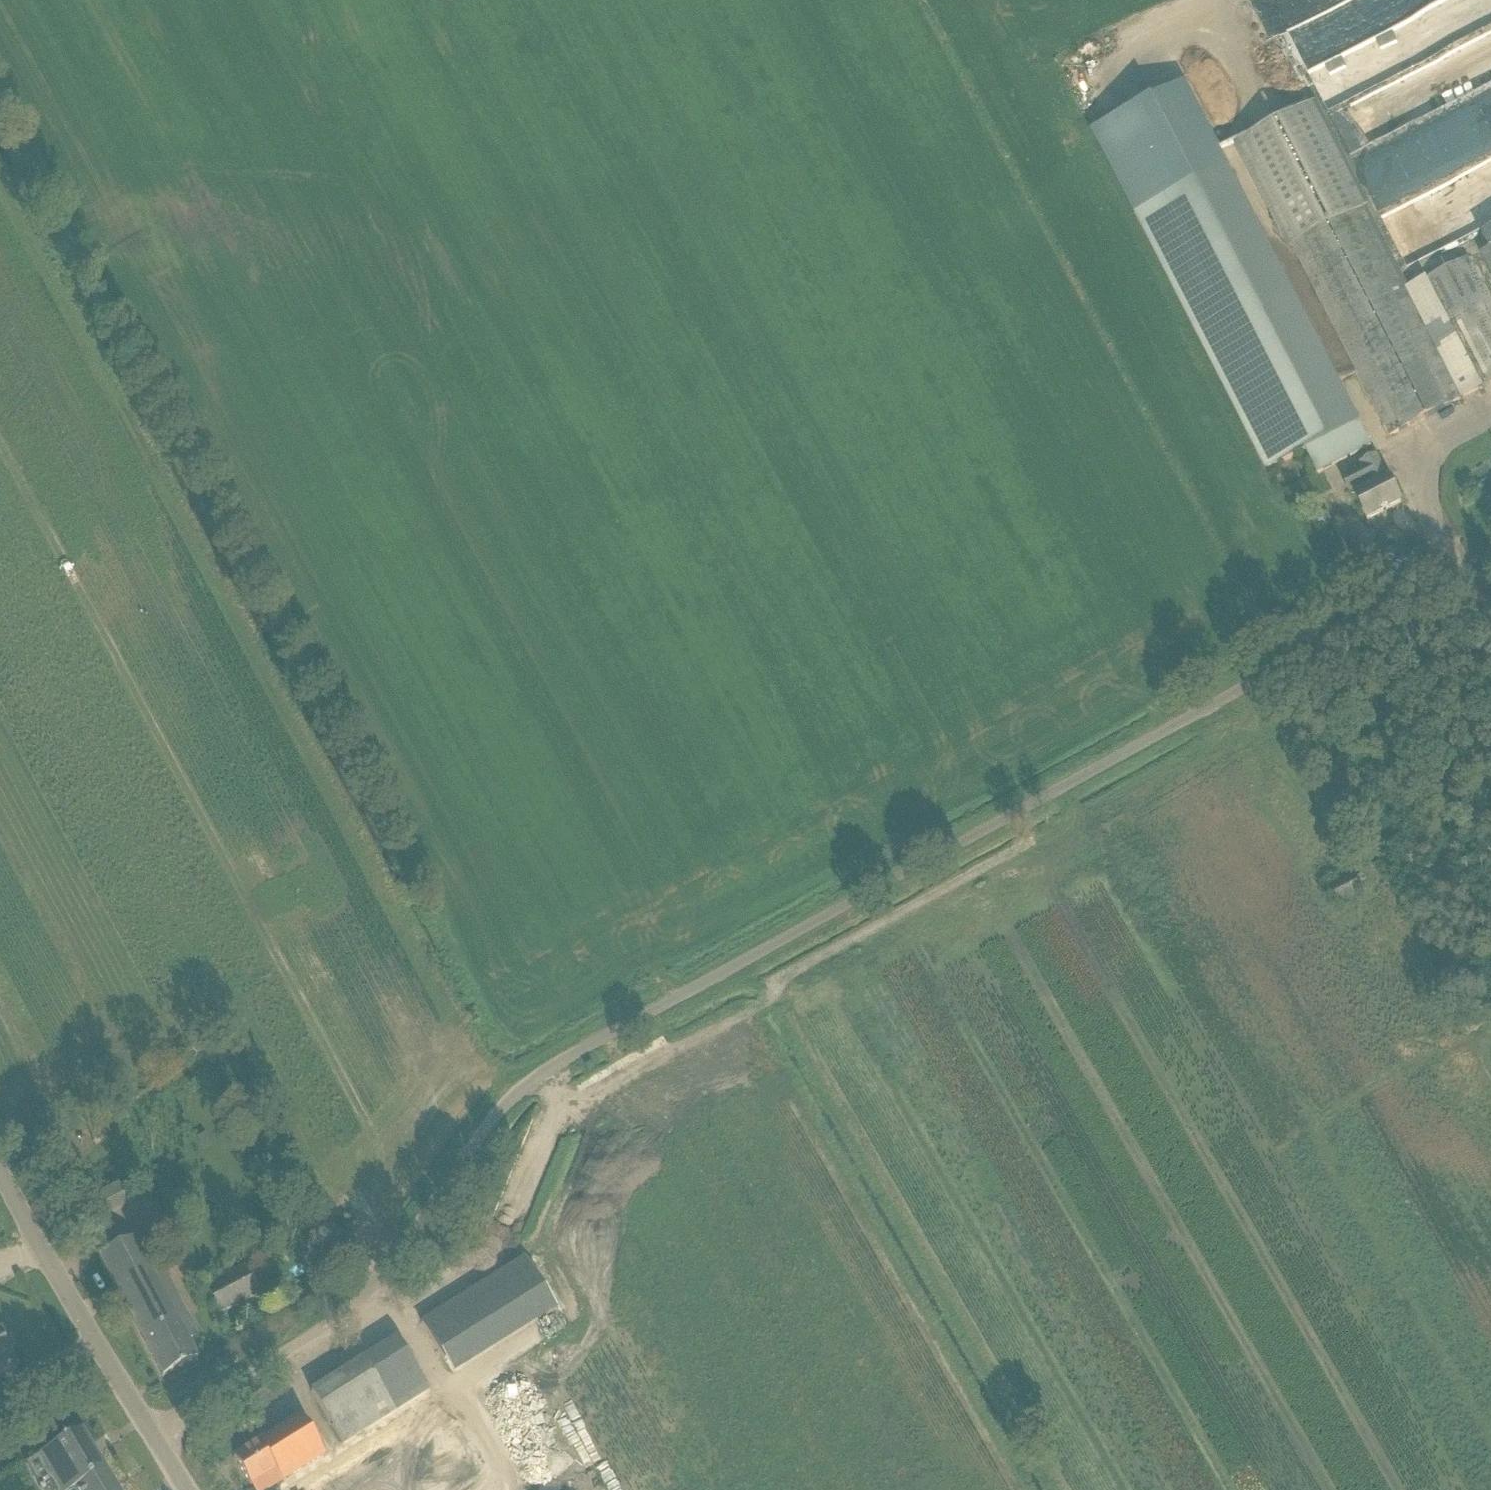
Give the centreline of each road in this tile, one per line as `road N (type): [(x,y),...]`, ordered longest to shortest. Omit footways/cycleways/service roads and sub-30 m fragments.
road 1 (unclassified): [(148,1431),(348,1322),(389,1278),(512,1100),(565,1051),(1442,585),(1478,594)]
road 2 (unclassified): [(148,1431),(0,1161)]

